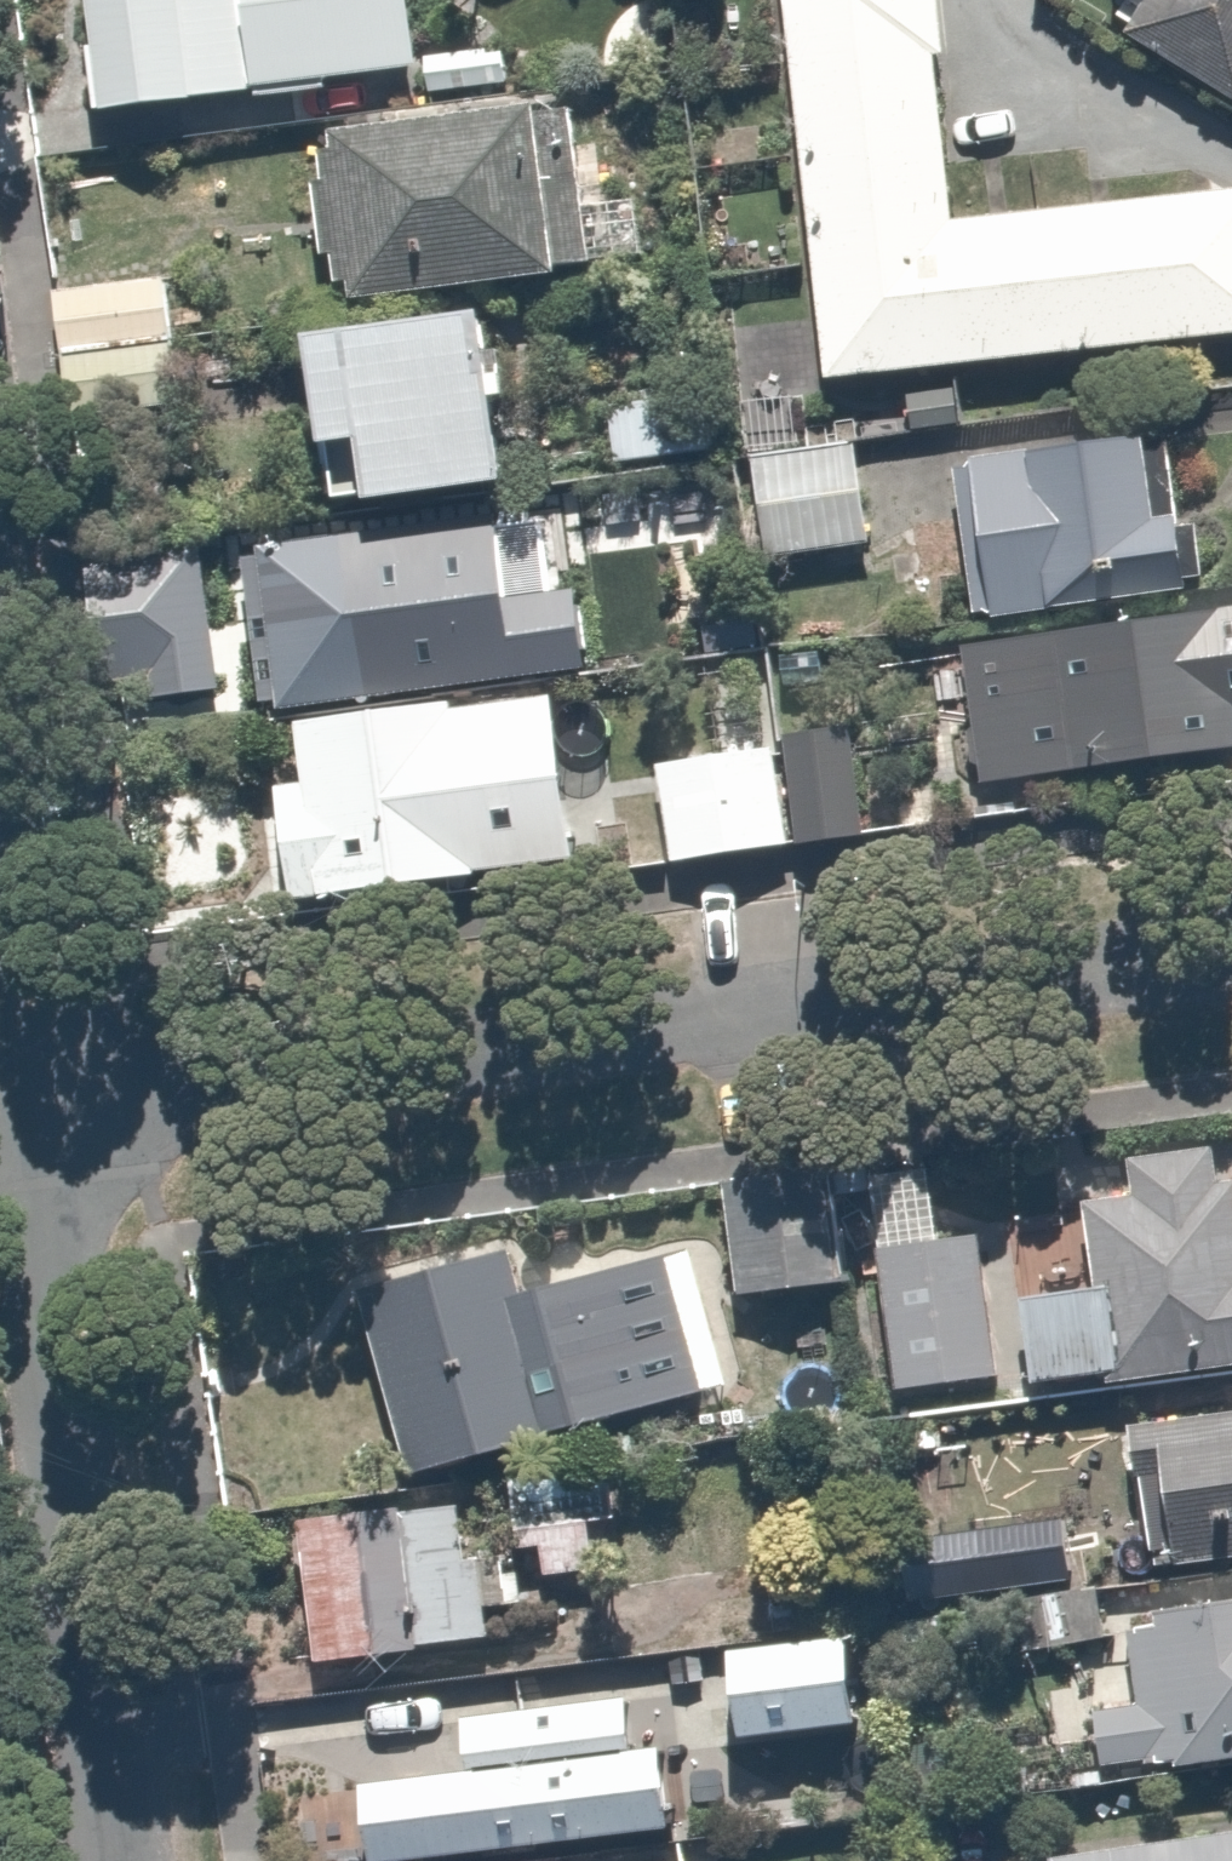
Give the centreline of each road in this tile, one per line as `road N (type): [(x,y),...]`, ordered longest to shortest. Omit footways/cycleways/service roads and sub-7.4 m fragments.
road 1 (residential): [(1231,932),(29,1094)]
road 2 (residential): [(29,1094),(115,1860)]
road 3 (residential): [(0,871),(29,1094)]

